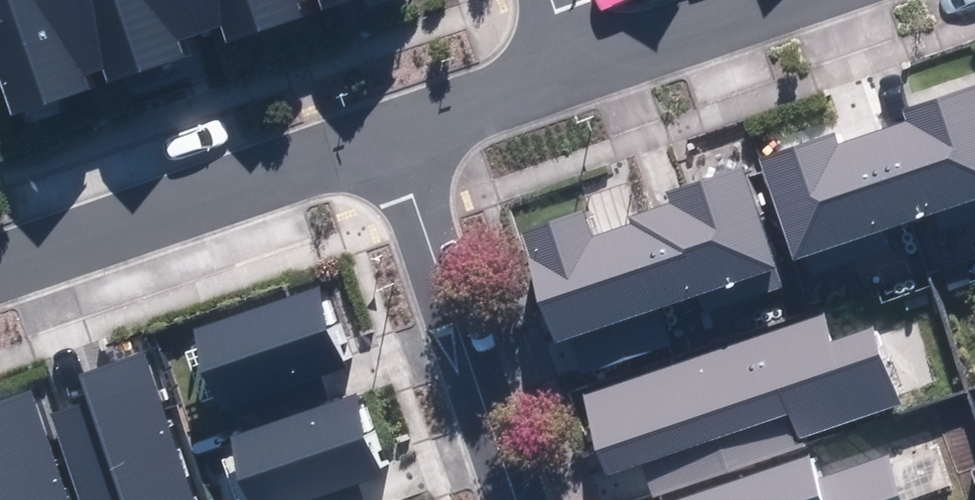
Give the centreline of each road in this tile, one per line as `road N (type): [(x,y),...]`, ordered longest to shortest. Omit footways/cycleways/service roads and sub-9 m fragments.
road 1 (residential): [(0,278),(402,146)]
road 2 (residential): [(402,146),(519,499)]
road 3 (residential): [(580,77),(798,0)]
road 4 (residential): [(402,146),(580,77)]

